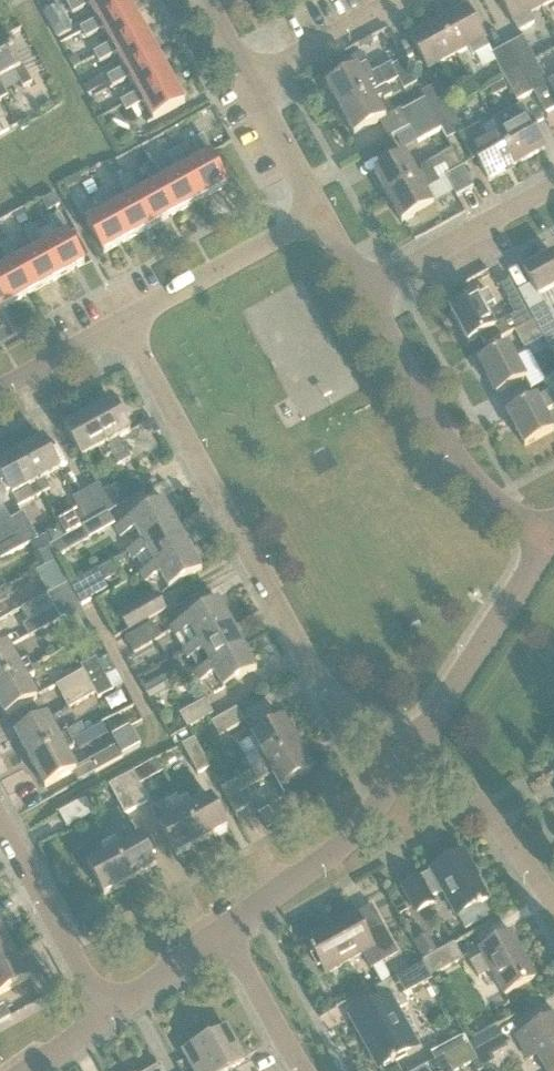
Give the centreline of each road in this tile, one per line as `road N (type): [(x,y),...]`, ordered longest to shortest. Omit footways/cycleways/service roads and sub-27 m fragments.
road 1 (residential): [(412,746),(351,710),(323,683),(124,321)]
road 2 (residential): [(551,535),(472,483),(364,289)]
road 3 (residential): [(216,936),(331,852),(380,800),(412,746)]
road 4 (residential): [(412,746),(551,535)]
road 5 (residential): [(124,321),(322,214)]
road 6 (residential): [(103,1014),(0,823)]
road 7 (residential): [(553,191),(364,289)]
road 8 (residential): [(553,898),(491,809),(412,746)]
road 9 (residential): [(244,79),(391,0)]
road 10 (residential): [(301,1070),(216,936)]
road 11 (residential): [(322,214),(244,79)]
road 12 (residential): [(0,390),(124,321)]
road 13 (residential): [(103,1014),(216,936)]

